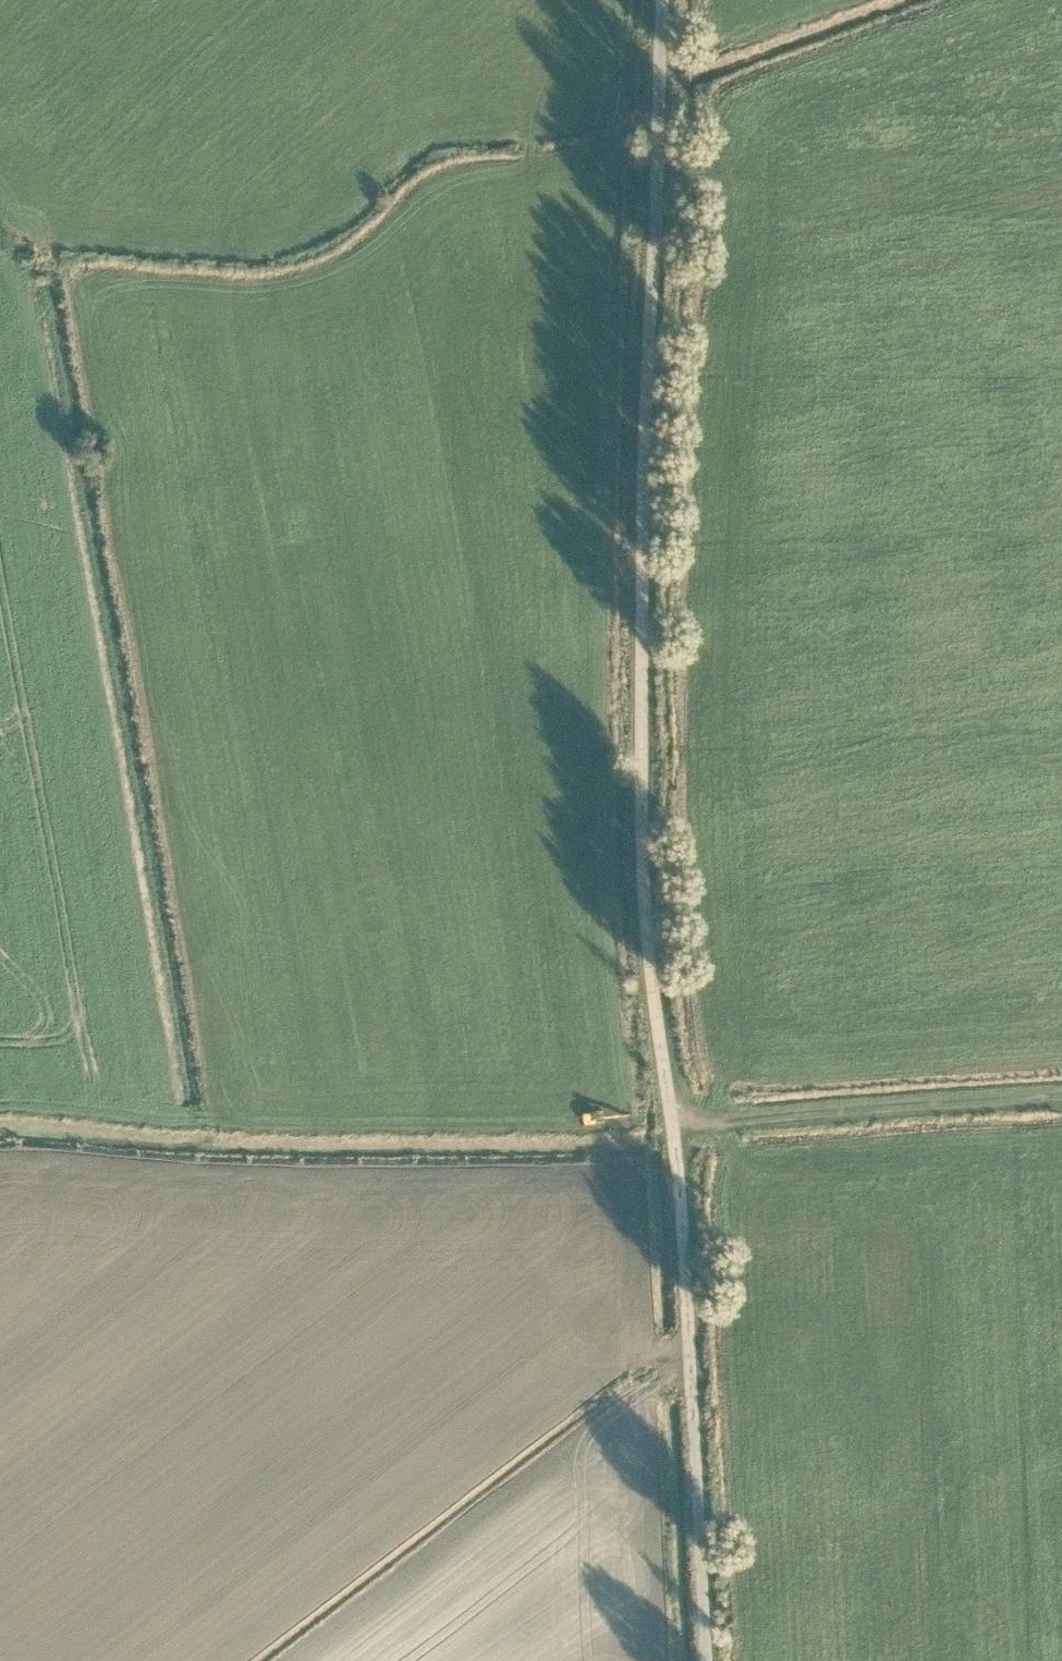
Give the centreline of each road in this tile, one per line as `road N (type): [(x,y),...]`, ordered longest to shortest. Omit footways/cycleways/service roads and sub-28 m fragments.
road 1 (track): [(671,1130),(1061,1097)]

